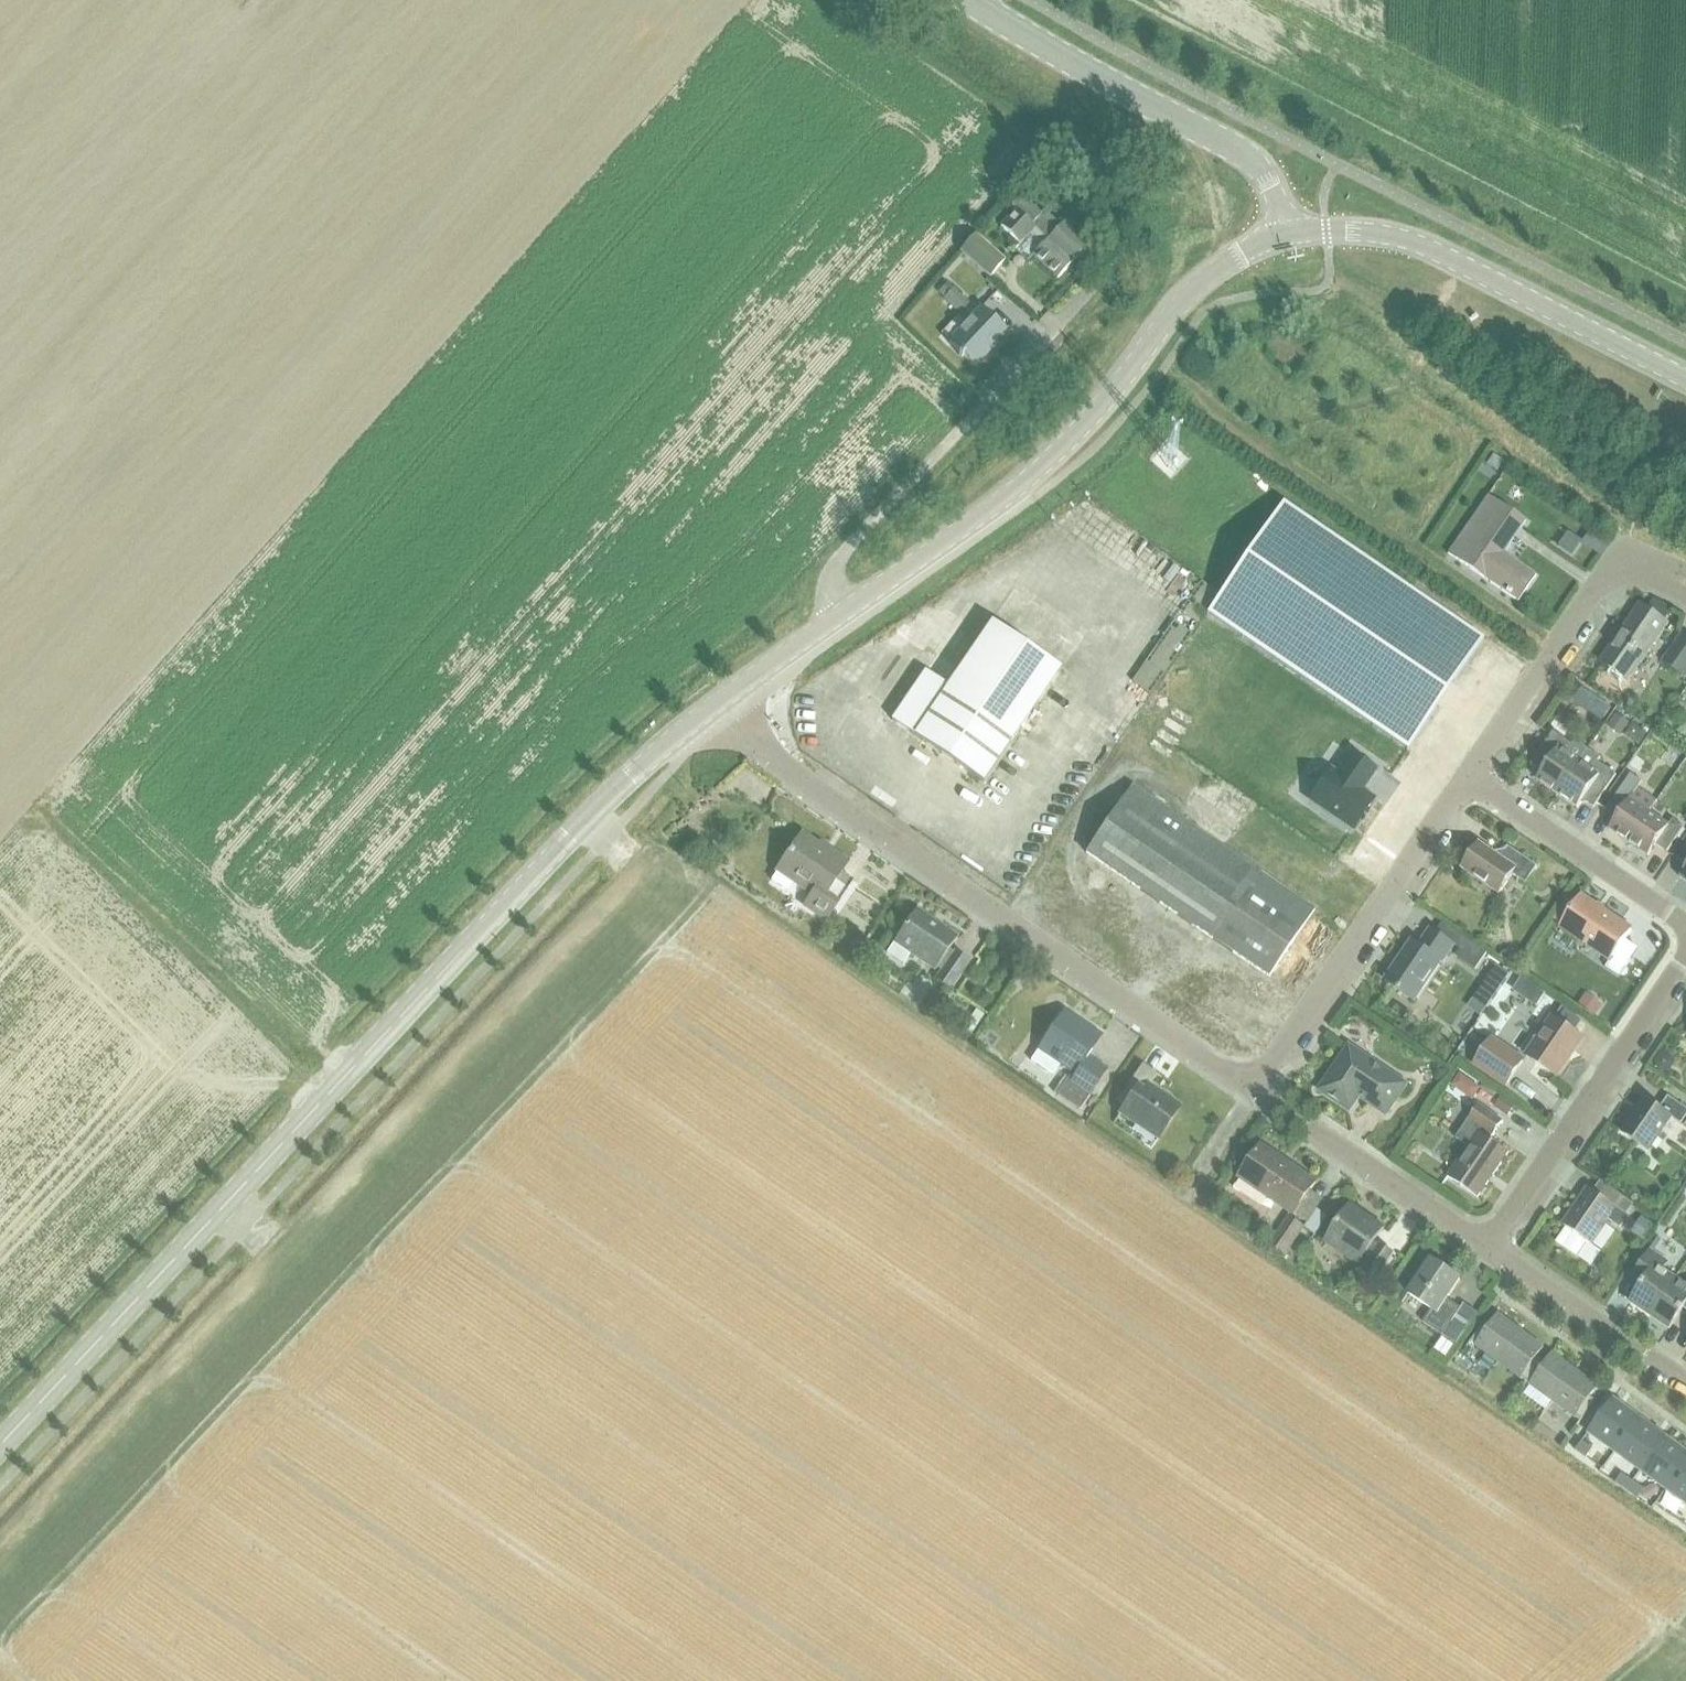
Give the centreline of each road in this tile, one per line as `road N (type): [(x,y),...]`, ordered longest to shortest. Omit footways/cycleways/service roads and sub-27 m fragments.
road 1 (secondary): [(0,1450),(579,831),(713,708)]
road 2 (residential): [(1255,1095),(1052,962),(713,708)]
road 3 (secondary): [(840,616),(1037,471),(1219,269),(1286,235)]
road 4 (residential): [(840,616),(832,583),(856,540),(1120,254)]
road 5 (secondary): [(1685,379),(1429,249),(1361,231),(1286,235)]
road 6 (secondary): [(1286,235),(1277,200),(1253,163),(965,0)]
road 7 (residential): [(1255,1095),(1469,782)]
road 8 (residential): [(1491,1248),(1685,958)]
road 9 (residential): [(1469,782),(1598,584),(1628,571),(1664,581)]
road 10 (residential): [(1491,1248),(1255,1095)]
road 11 (residential): [(1685,926),(1469,782)]
road 12 (residential): [(1685,1388),(1491,1248)]
road 13 (secondary): [(713,708),(840,616)]

